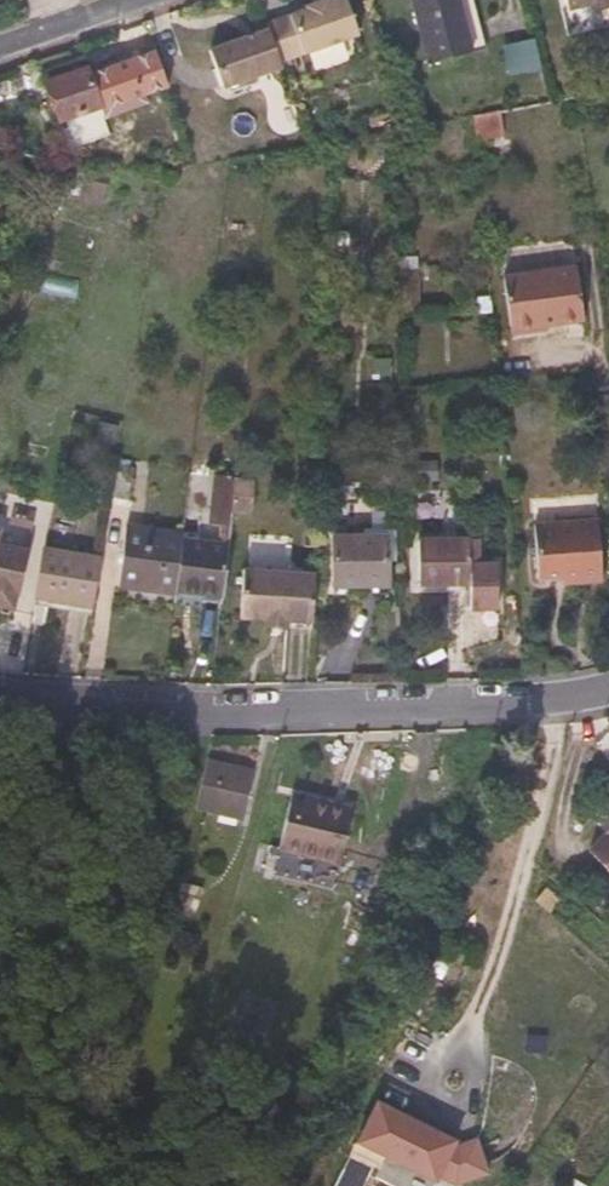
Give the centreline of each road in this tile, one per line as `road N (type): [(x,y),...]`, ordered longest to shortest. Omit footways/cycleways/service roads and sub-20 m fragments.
road 1 (residential): [(608,694),(428,710),(0,697)]

